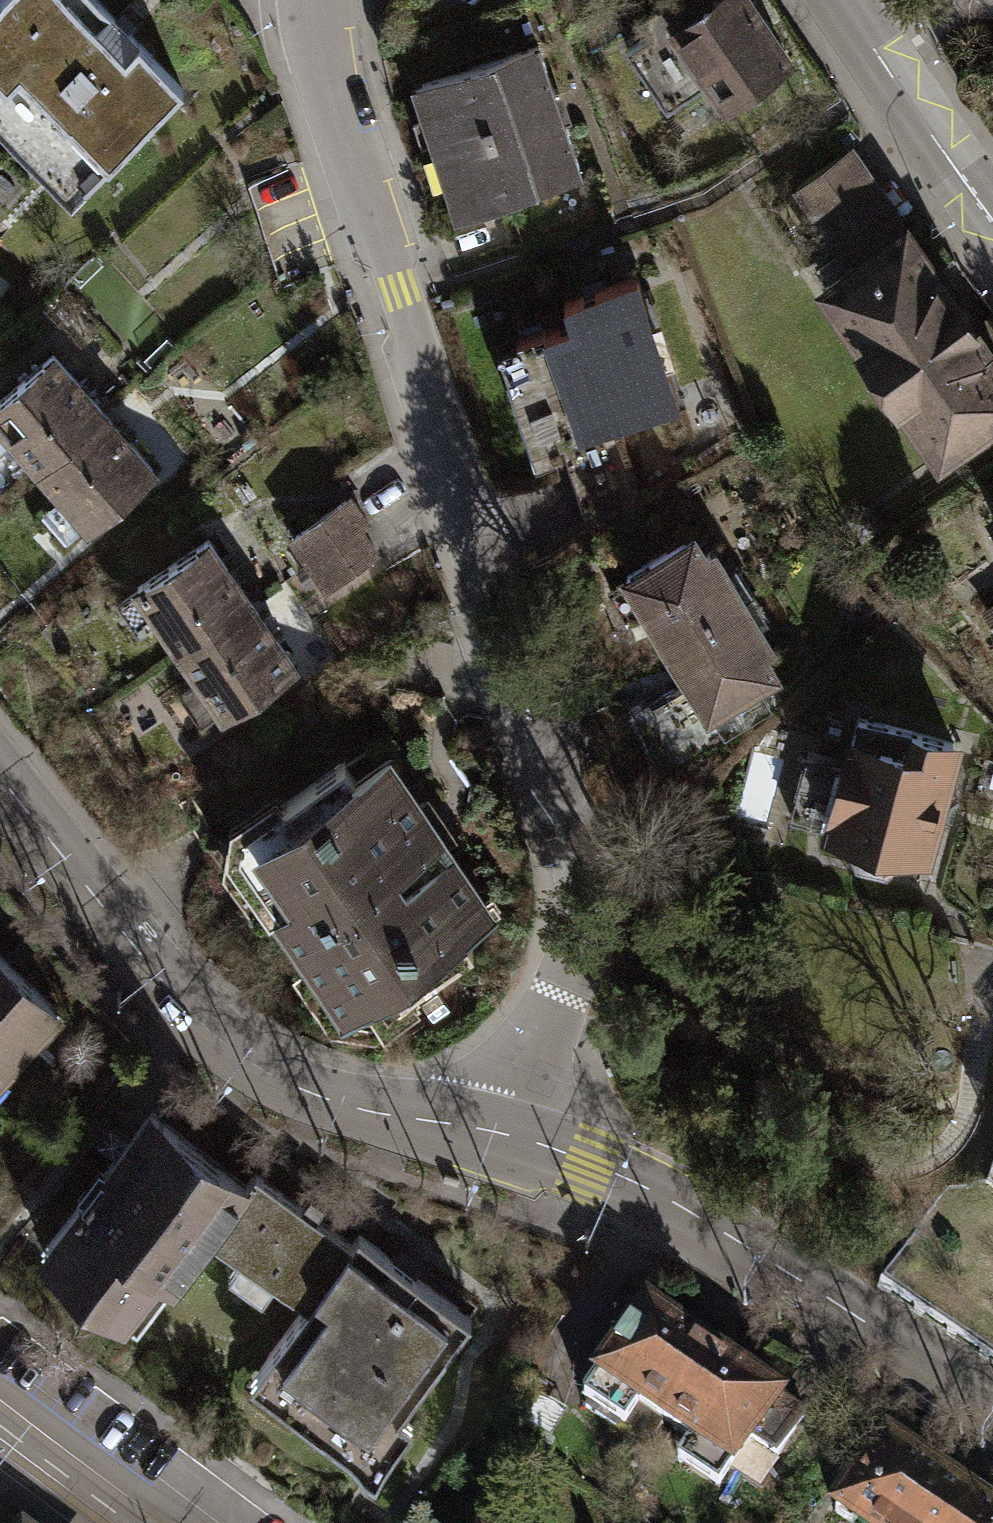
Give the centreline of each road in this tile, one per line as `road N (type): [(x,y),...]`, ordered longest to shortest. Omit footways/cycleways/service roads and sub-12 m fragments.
road 1 (residential): [(488,1141),(572,949),(577,863),(317,53),(313,0)]
road 2 (unclassified): [(488,1141),(350,1108),(277,1081),(216,1040),(0,787)]
road 3 (unclassified): [(992,1403),(586,1172),(488,1141)]
road 4 (residential): [(834,0),(992,227)]
road 5 (unclassified): [(129,1522),(0,1426)]

